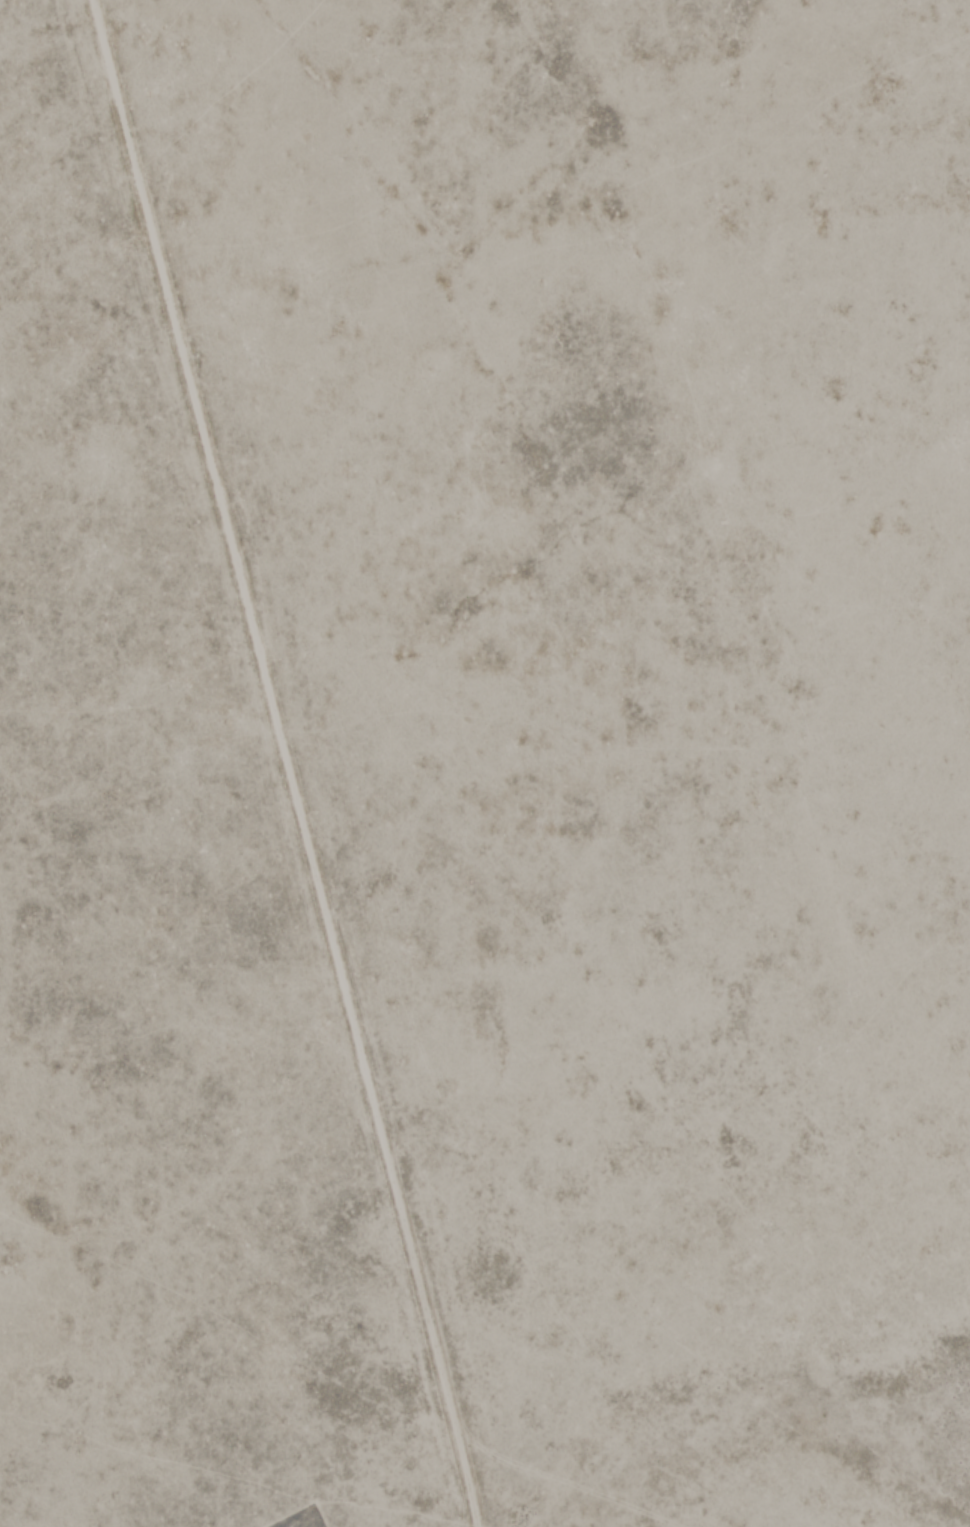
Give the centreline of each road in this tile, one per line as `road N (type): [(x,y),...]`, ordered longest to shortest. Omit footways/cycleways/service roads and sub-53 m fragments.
road 1 (track): [(485,1526),(457,1375),(296,819),(296,675),(157,258),(96,0)]
road 2 (track): [(296,675),(348,692),(584,993),(967,1526)]

